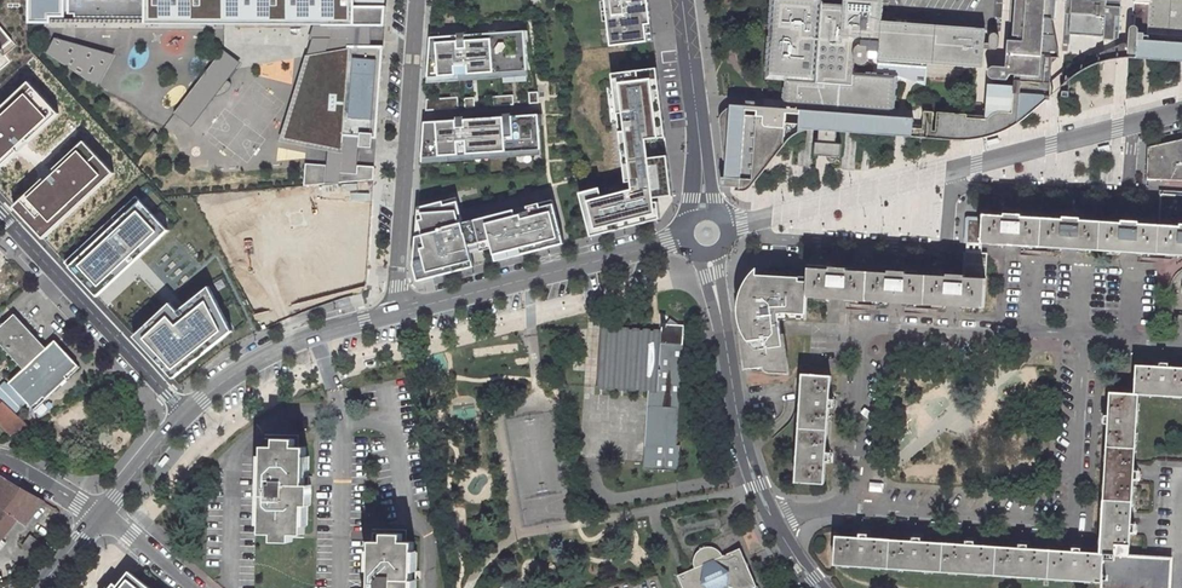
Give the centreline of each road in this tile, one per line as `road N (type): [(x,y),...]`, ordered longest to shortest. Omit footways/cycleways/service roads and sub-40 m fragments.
road 1 (residential): [(840,507),(1070,519),(1085,341)]
road 2 (residential): [(1085,341),(871,331),(859,349),(852,473),(840,507)]
road 3 (residential): [(416,0),(397,311)]
road 4 (secondary): [(687,238),(397,311)]
road 5 (residential): [(772,518),(746,453),(710,254)]
road 6 (residential): [(0,215),(184,413)]
road 7 (residential): [(757,221),(768,239),(947,249),(953,184)]
road 8 (residential): [(953,184),(1124,198),(1134,125)]
road 9 (secondary): [(397,311),(285,346),(184,413)]
road 10 (residential): [(704,213),(682,0)]
road 11 (secondary): [(757,221),(954,171)]
road 12 (secondary): [(954,171),(1134,125)]
road 13 (secondary): [(184,413),(101,515)]

